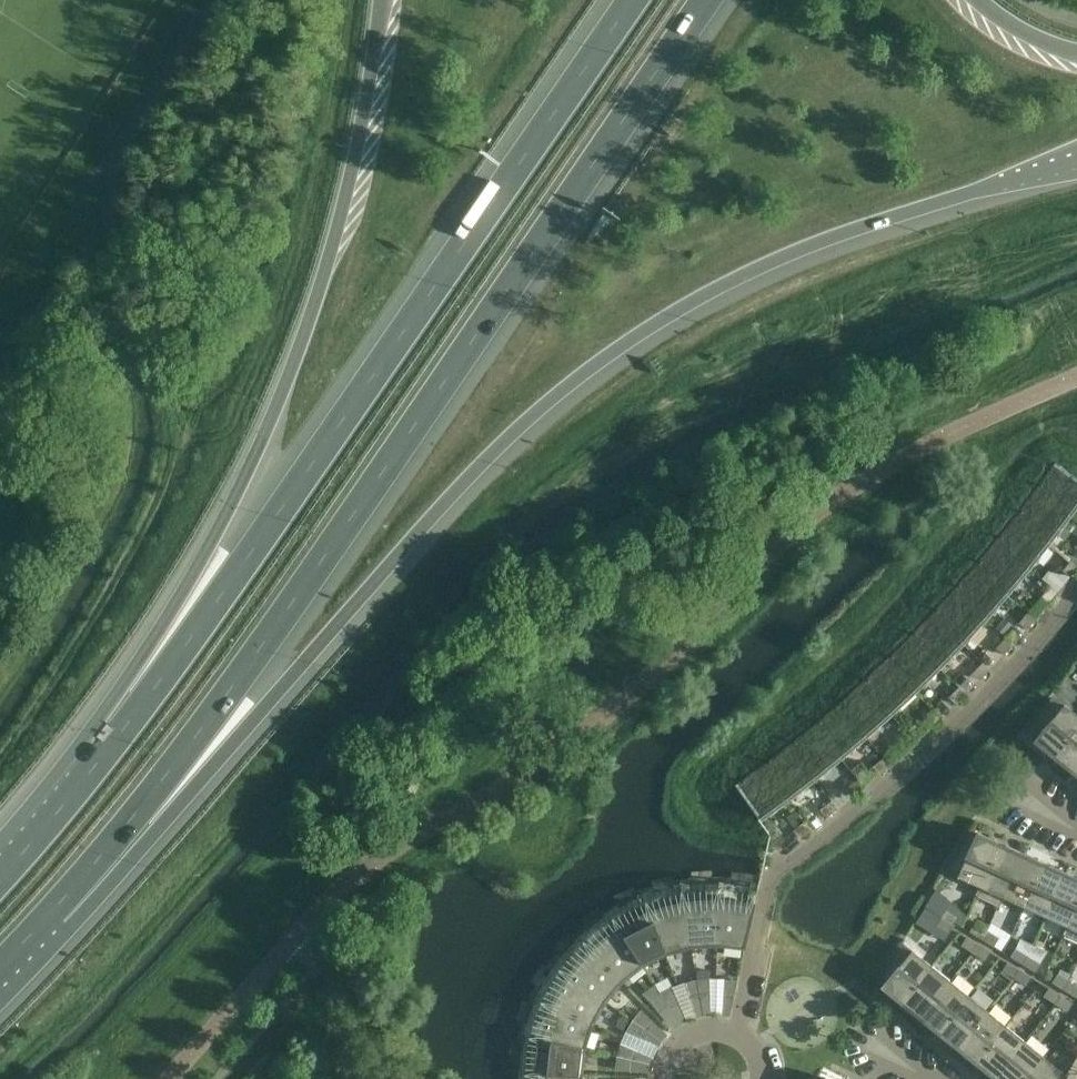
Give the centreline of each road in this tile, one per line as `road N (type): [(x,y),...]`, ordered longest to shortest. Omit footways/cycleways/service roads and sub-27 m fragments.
road 1 (trunk): [(44,920),(146,845),(498,453),(588,378),(681,315),(810,252),(1076,159)]
road 2 (trunk): [(44,920),(123,831),(296,603),(707,0)]
road 3 (trunk): [(634,0),(256,550),(56,815)]
road 4 (trunk): [(380,0),(332,231),(268,417),(203,555),(72,760),(56,815)]
road 5 (residential): [(734,1035),(771,877),(909,766),(1076,597)]

